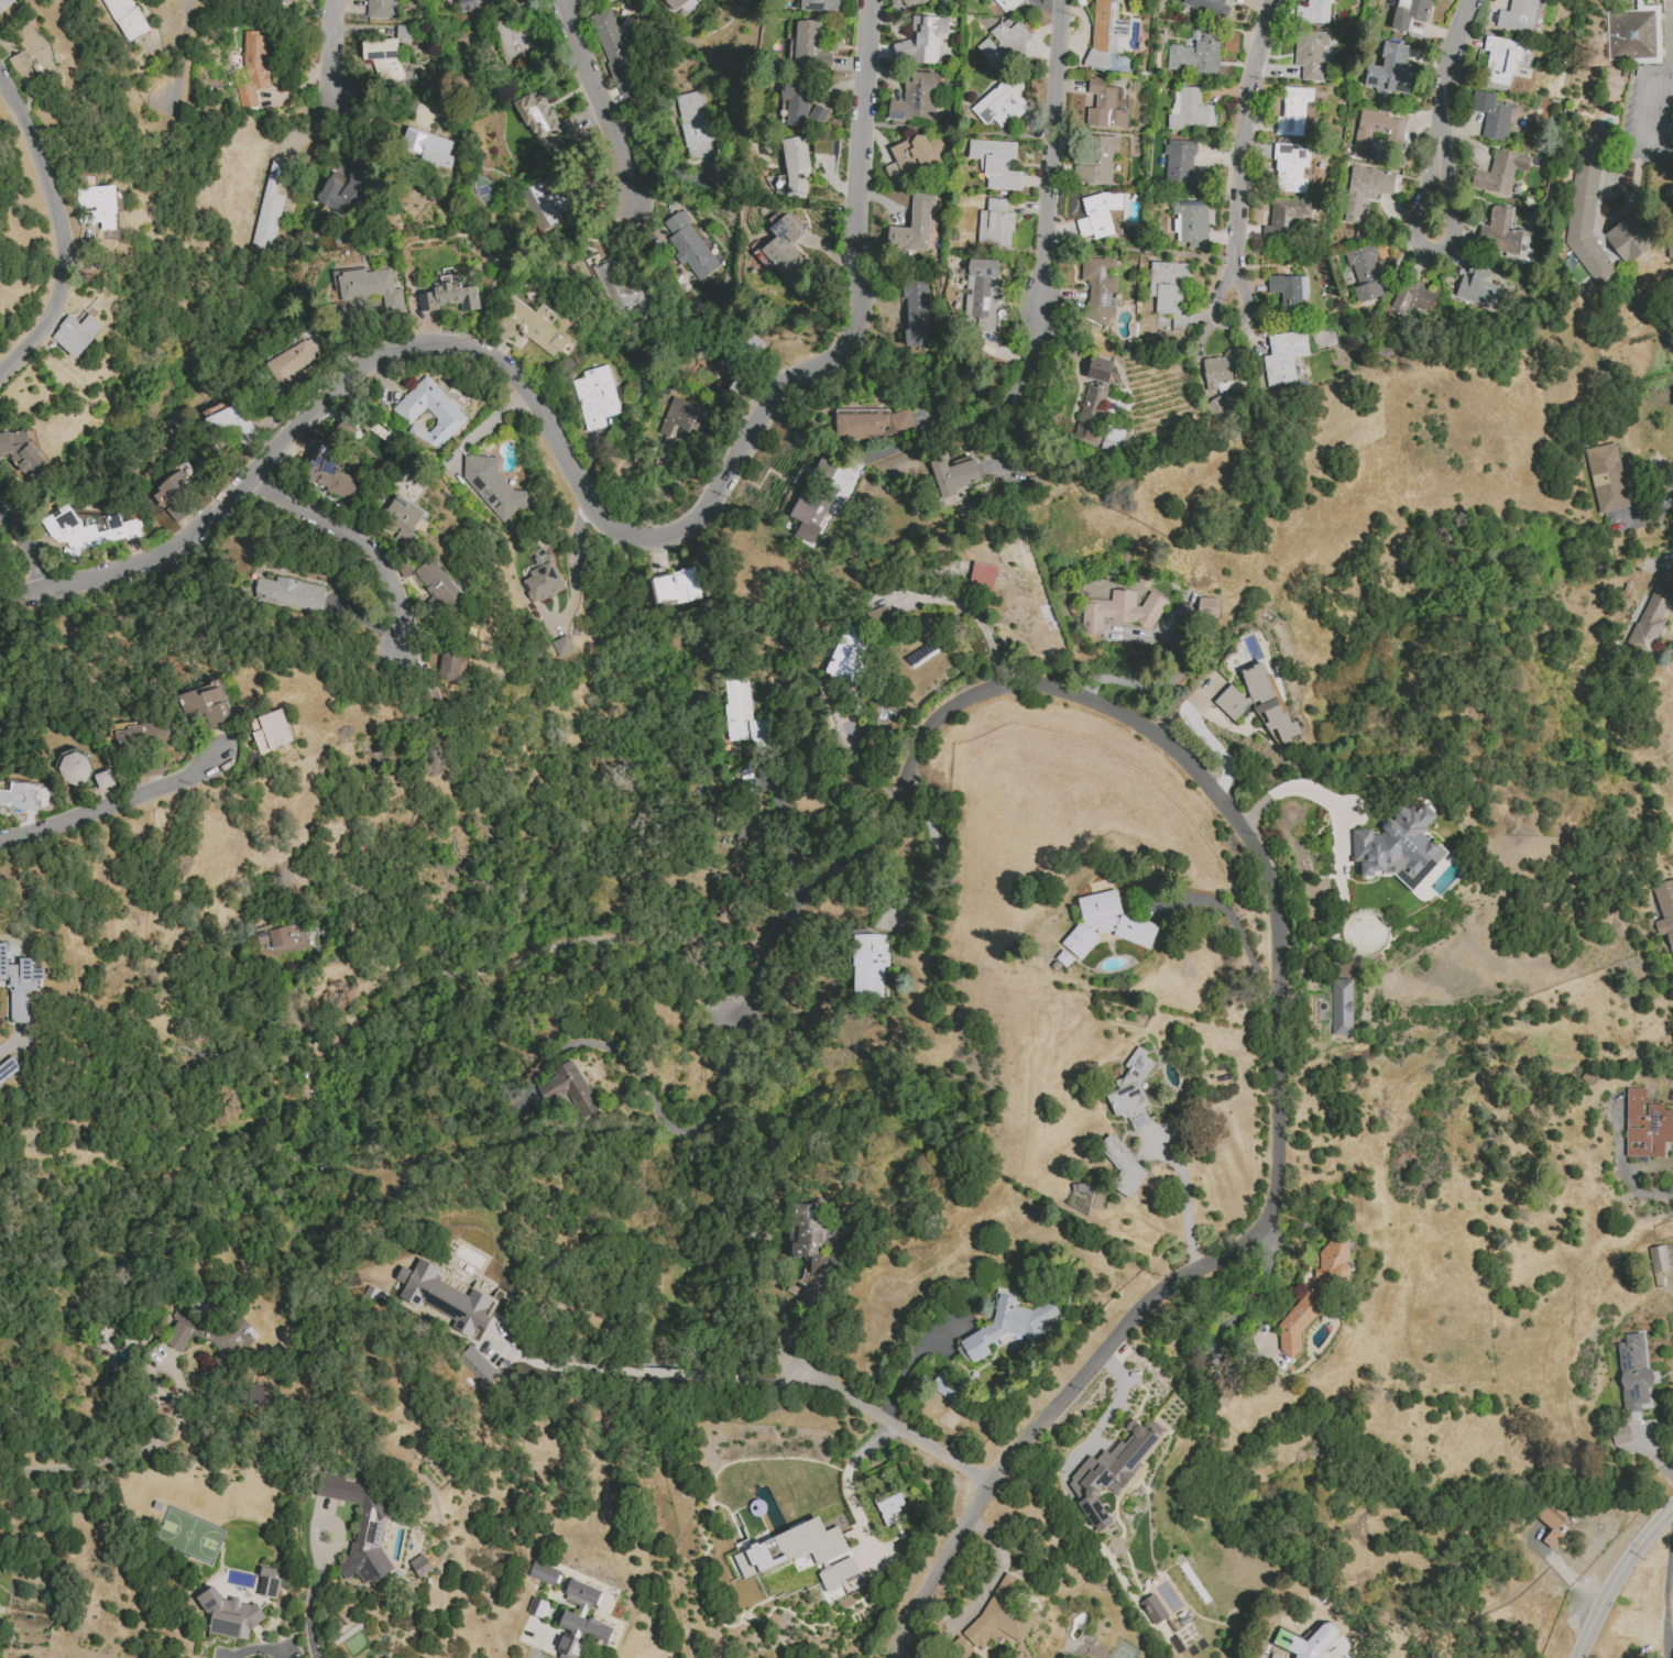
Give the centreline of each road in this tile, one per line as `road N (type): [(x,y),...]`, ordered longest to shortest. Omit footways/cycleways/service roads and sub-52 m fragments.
road 1 (residential): [(895,1657),(986,1483),(1148,1304),(1267,1231),(1279,1194),(1276,912),(1240,825),(1187,758),(1122,714),(1042,688),(996,688),(927,727),(909,759),(895,823),(778,916),(737,1002)]
road 2 (residential): [(869,0),(853,328),(774,409),(713,508),(682,537),(622,537),(537,400),(486,355),(453,344),(423,347),(370,373),(250,482)]
road 3 (residential): [(1061,0),(1034,343),(1017,389),(1000,400)]
road 4 (residential): [(0,376),(56,304),(64,261),(29,128),(0,74)]
road 5 (residential): [(1271,0),(1249,112),(1234,283)]
road 6 (residential): [(250,482),(170,552),(52,596),(0,603)]
road 7 (residential): [(0,840),(196,775),(219,756)]
road 8 (residential): [(986,1483),(884,1418),(783,1369)]
road 9 (residential): [(1441,150),(1414,213),(1421,246),(1433,253),(1451,239),(1453,216),(1441,150)]
road 10 (residential): [(392,632),(392,601),(375,555),(250,482)]
road 11 (residential): [(628,177),(565,0)]
road 12 (residential): [(1672,1509),(1604,1600),(1580,1657)]
road 13 (residential): [(1467,0),(1446,69),(1441,150)]
road 14 (residential): [(1234,283),(1217,288),(1211,304),(1217,319),(1234,325),(1253,308),(1249,292),(1234,283)]

